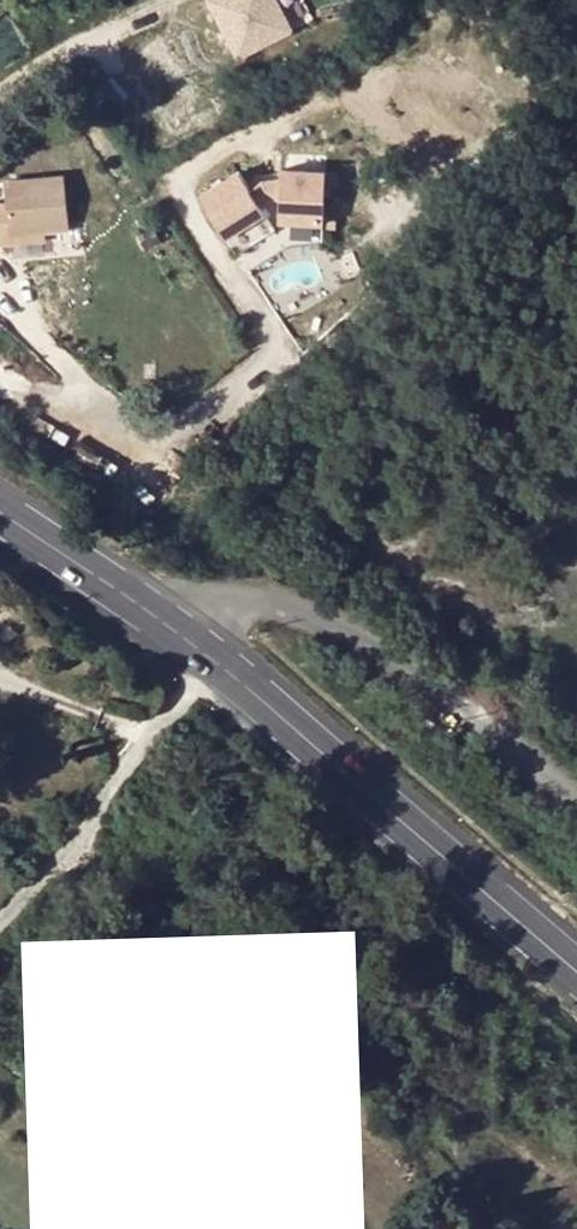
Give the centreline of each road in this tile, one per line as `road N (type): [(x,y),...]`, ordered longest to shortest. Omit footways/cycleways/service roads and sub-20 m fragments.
road 1 (secondary): [(212,670),(576,980)]
road 2 (residential): [(576,798),(390,657),(317,624),(262,608),(158,627)]
road 3 (unclassified): [(0,919),(212,670)]
road 4 (secondary): [(0,514),(158,627)]

